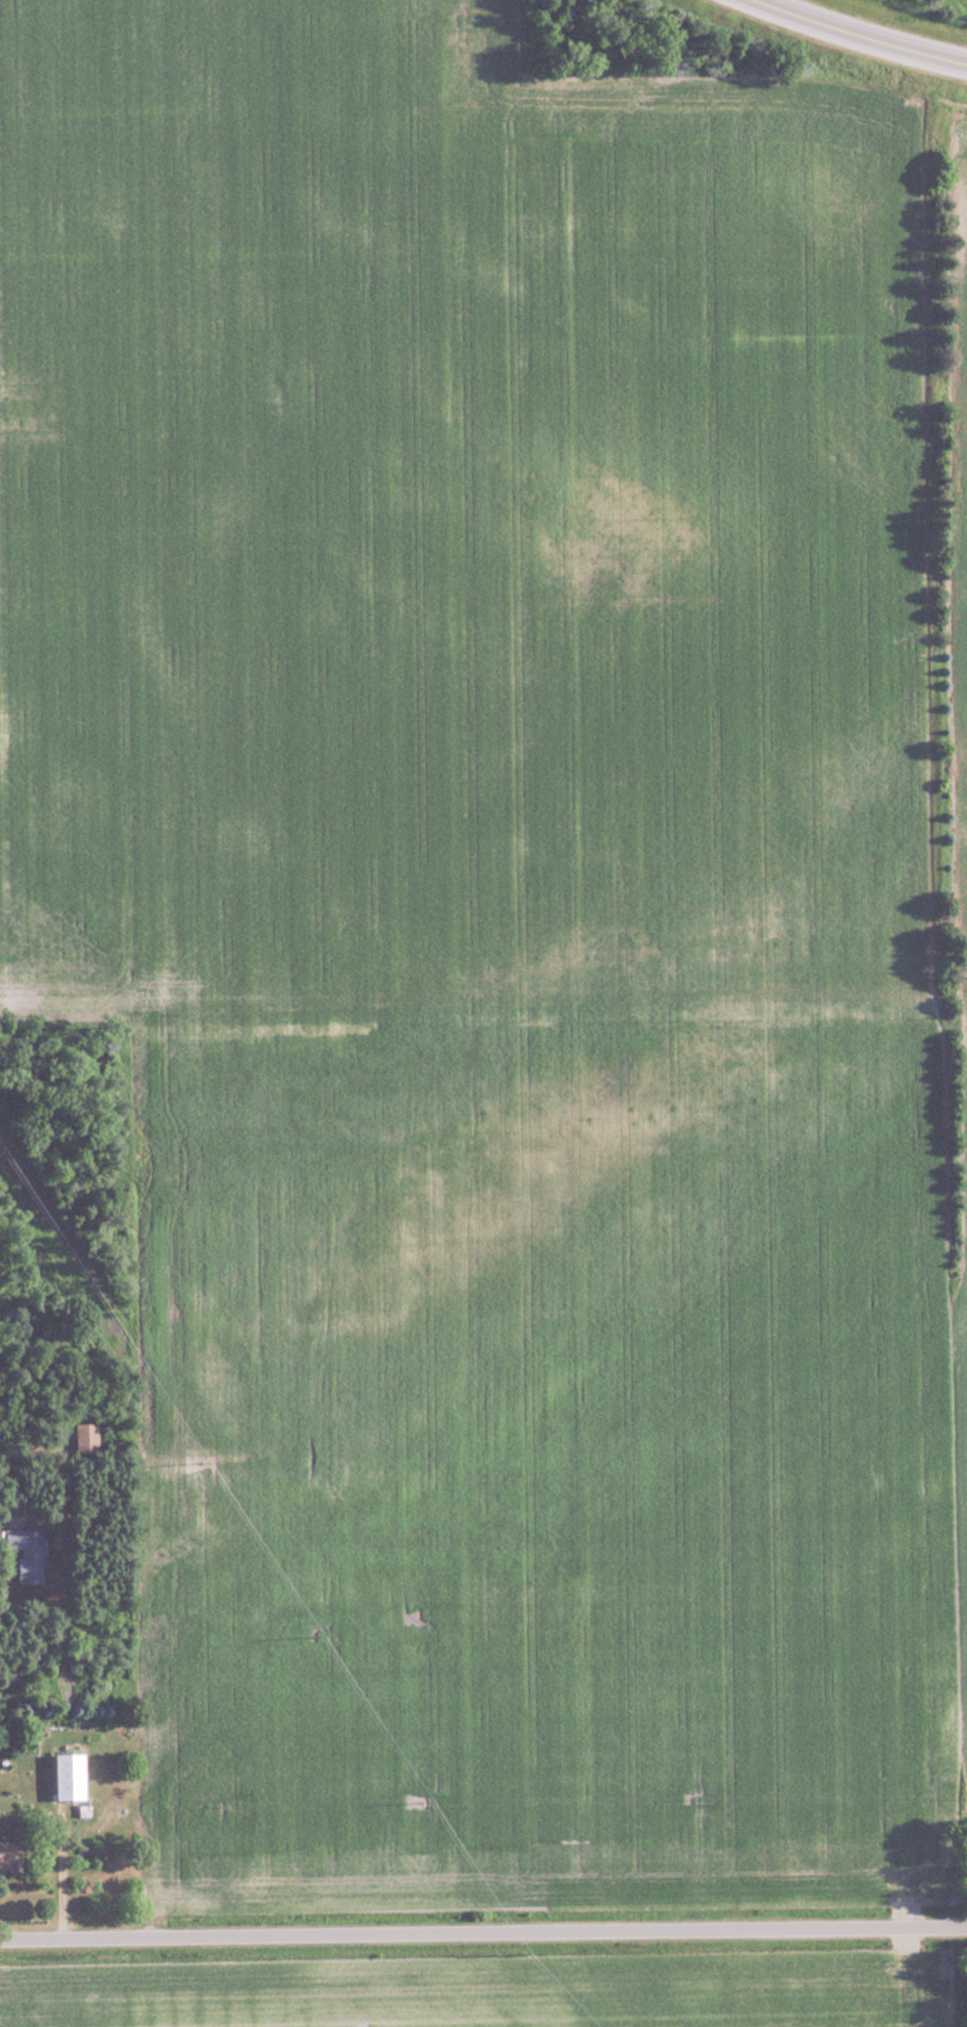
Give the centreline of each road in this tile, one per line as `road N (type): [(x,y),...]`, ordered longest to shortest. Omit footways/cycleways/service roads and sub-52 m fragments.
road 1 (residential): [(0,1946),(966,1934)]
road 2 (primary): [(966,65),(761,0)]

